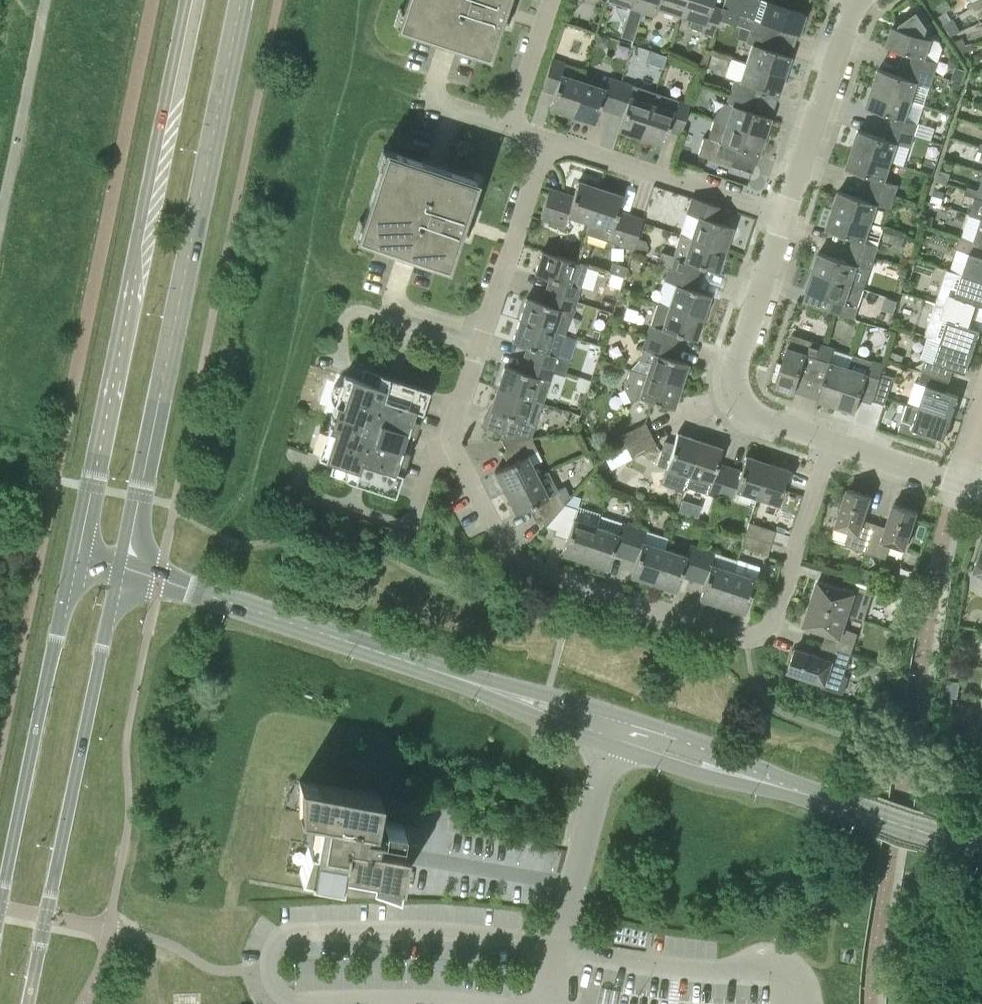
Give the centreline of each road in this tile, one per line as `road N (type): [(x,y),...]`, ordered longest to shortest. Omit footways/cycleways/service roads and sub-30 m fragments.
road 1 (secondary): [(981,850),(120,567)]
road 2 (residential): [(833,442),(775,630),(736,635),(514,560),(450,444)]
road 3 (secondary): [(120,567),(241,0)]
road 4 (secondary): [(187,0),(74,553)]
road 5 (secondary): [(29,1003),(120,567)]
road 6 (secondary): [(74,553),(0,911)]
road 7 (residential): [(787,216),(737,366),(737,394),(760,420),(833,442)]
road 8 (residential): [(787,216),(544,140)]
road 9 (residential): [(858,0),(787,216)]
road 10 (unclassified): [(42,0),(0,211)]
road 11 (residential): [(485,331),(544,140)]
road 12 (residential): [(350,504),(409,516),(435,454),(450,444)]
road 13 (residential): [(833,442),(962,482)]
road 14 (residential): [(516,119),(552,0)]

